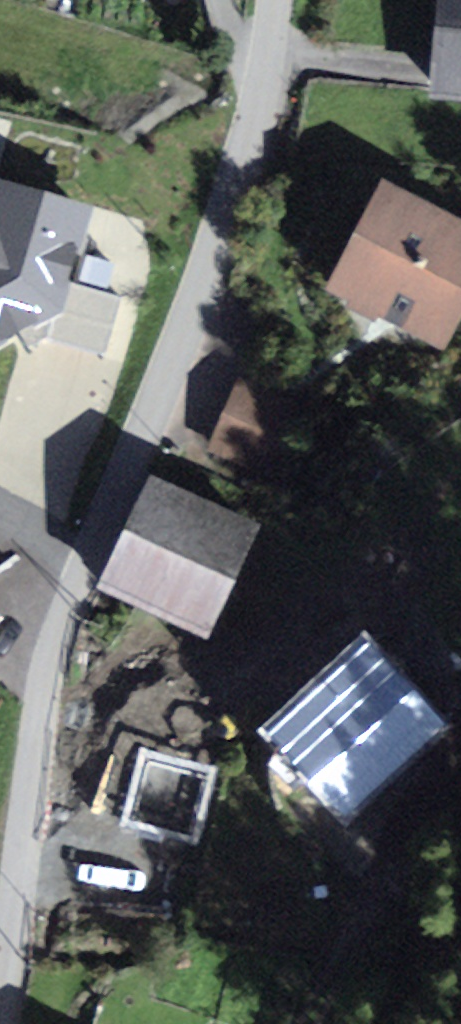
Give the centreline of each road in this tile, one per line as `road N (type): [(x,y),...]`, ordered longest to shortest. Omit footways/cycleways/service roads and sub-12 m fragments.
road 1 (residential): [(0,1003),(49,654),(162,411),(254,137),(276,0)]
road 2 (track): [(460,755),(306,1023)]

